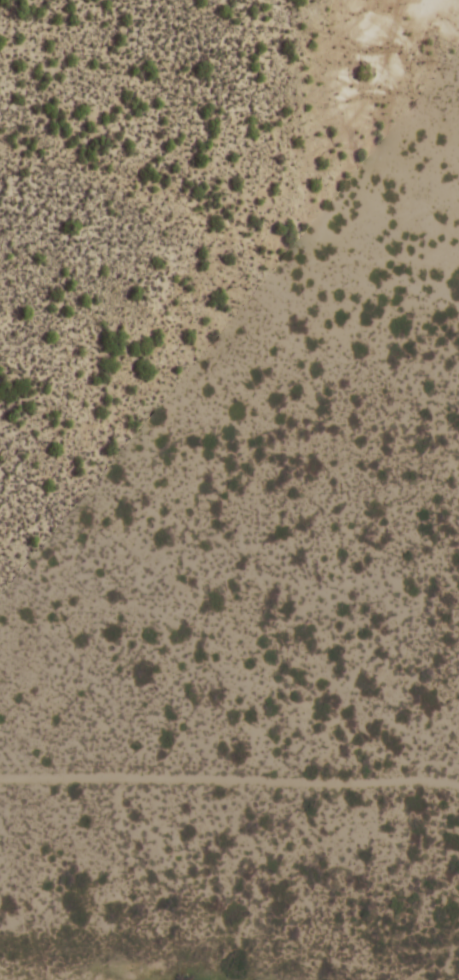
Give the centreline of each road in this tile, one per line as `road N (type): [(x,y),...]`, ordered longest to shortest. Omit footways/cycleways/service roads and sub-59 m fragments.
road 1 (track): [(458,786),(0,777)]

